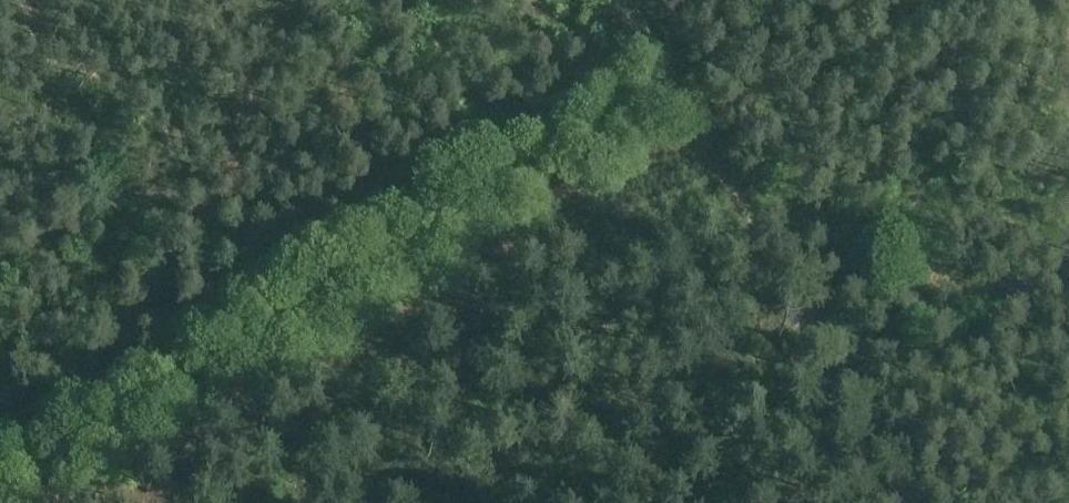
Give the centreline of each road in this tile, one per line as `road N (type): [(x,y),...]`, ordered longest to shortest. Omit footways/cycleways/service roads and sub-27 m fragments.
road 1 (track): [(5,502),(679,99)]
road 2 (track): [(625,0),(920,502)]

